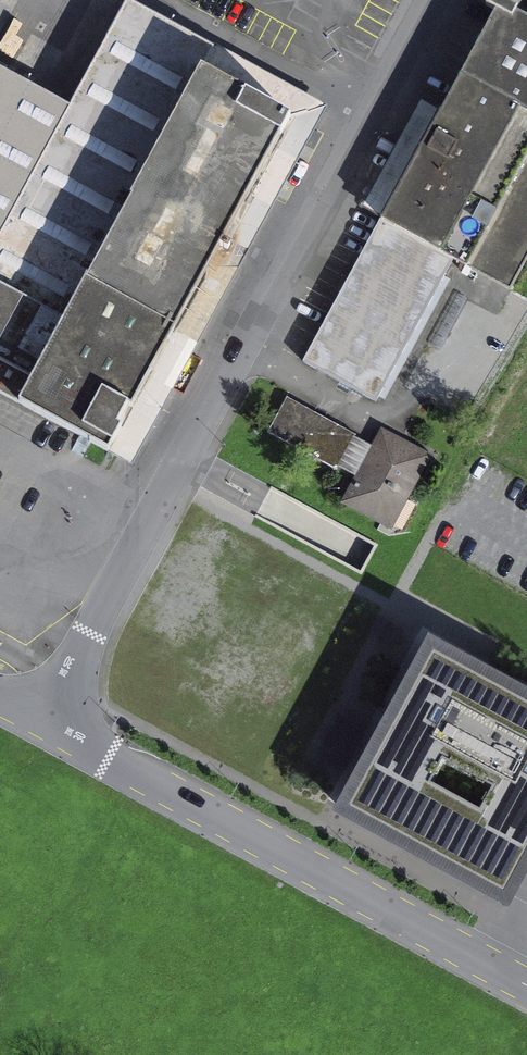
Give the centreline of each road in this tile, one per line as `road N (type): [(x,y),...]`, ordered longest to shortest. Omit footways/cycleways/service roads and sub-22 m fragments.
road 1 (unclassified): [(55,719),(239,347),(430,0)]
road 2 (unclassified): [(526,985),(55,719)]

